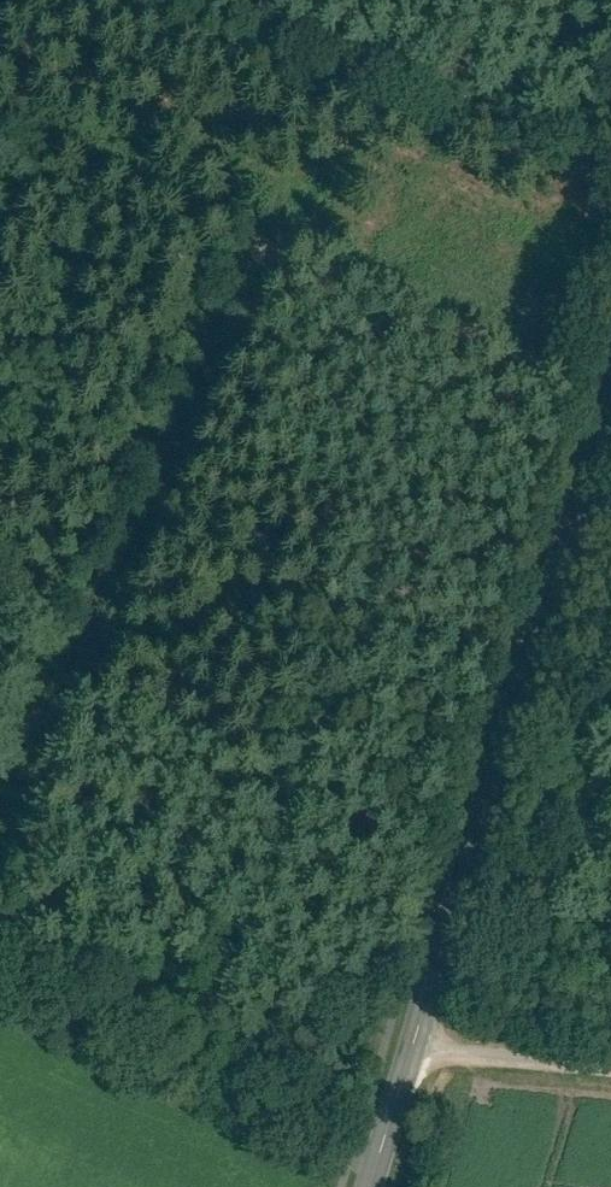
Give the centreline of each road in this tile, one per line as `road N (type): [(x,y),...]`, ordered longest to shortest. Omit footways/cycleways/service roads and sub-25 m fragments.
road 1 (track): [(0,107),(610,394)]
road 2 (tertiary): [(416,1050),(610,410)]
road 3 (unclassified): [(416,1050),(610,1070)]
road 4 (tertiary): [(373,1186),(416,1050)]

